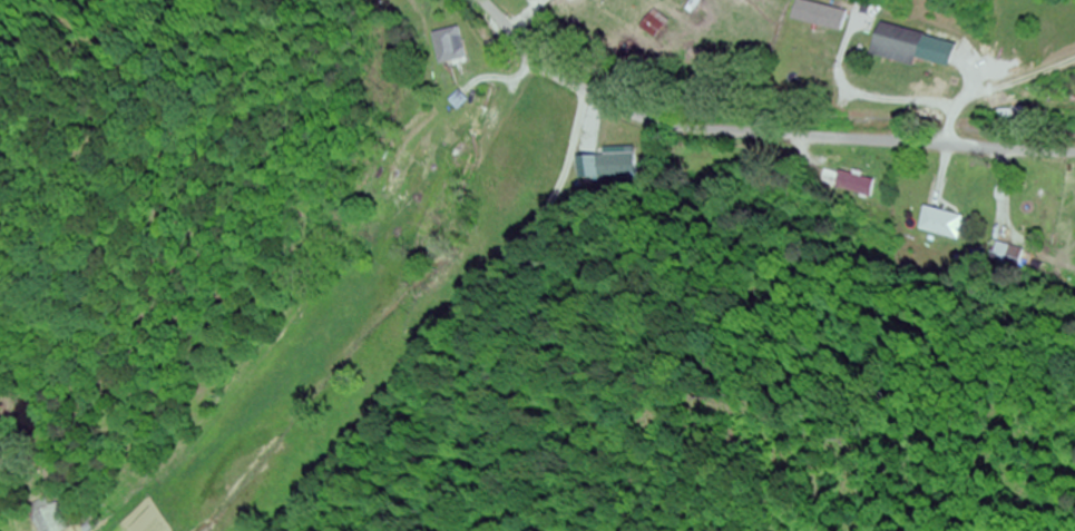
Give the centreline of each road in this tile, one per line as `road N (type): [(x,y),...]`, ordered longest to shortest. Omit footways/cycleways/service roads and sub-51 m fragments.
road 1 (residential): [(1074,154),(687,129),(644,118),(543,66),(485,0)]
road 2 (residential): [(517,38),(405,99),(335,216),(198,409),(175,460),(182,530)]
road 3 (residential): [(593,95),(369,530)]
road 4 (residential): [(950,147),(954,115),(968,96),(1074,54)]

